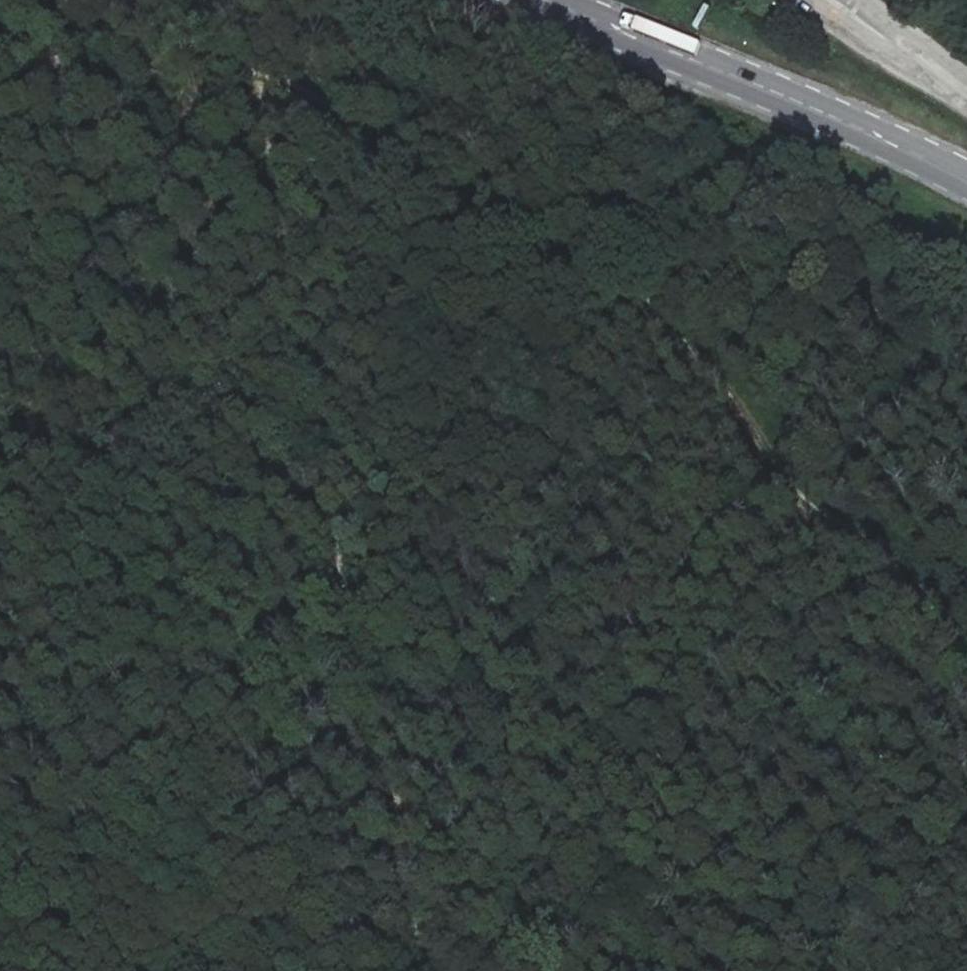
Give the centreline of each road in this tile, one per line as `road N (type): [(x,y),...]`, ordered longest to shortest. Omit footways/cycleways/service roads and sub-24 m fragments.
road 1 (track): [(966,639),(804,484),(742,385),(677,344),(634,294),(575,250),(520,229),(404,164),(336,101),(259,95)]
road 2 (primary): [(966,178),(551,0)]
road 3 (unclassified): [(966,91),(849,0)]

